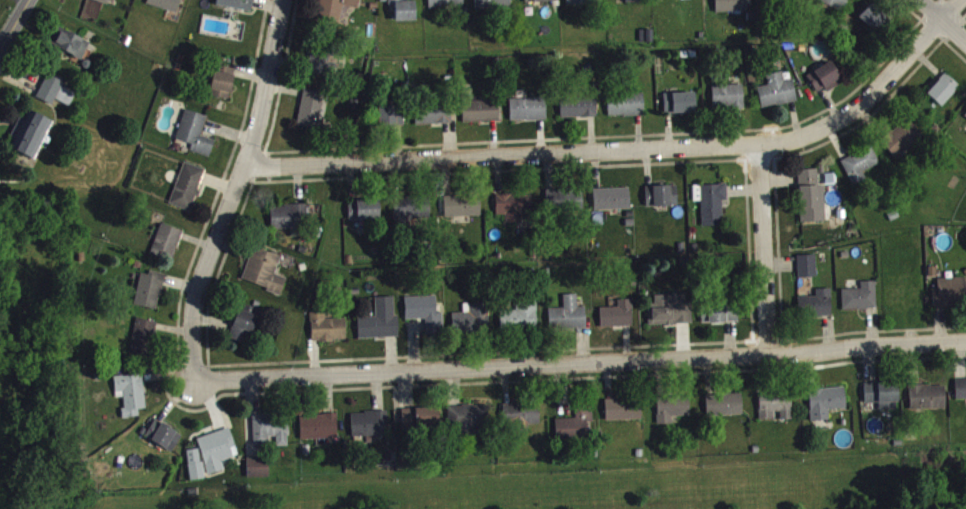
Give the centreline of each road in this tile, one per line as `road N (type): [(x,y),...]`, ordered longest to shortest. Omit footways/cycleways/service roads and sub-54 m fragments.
road 1 (residential): [(247,166),(800,140),(865,108),(963,0)]
road 2 (residential): [(198,383),(965,343)]
road 3 (residential): [(198,383),(199,284),(247,166),(282,0)]
road 4 (residential): [(768,356),(762,144)]

